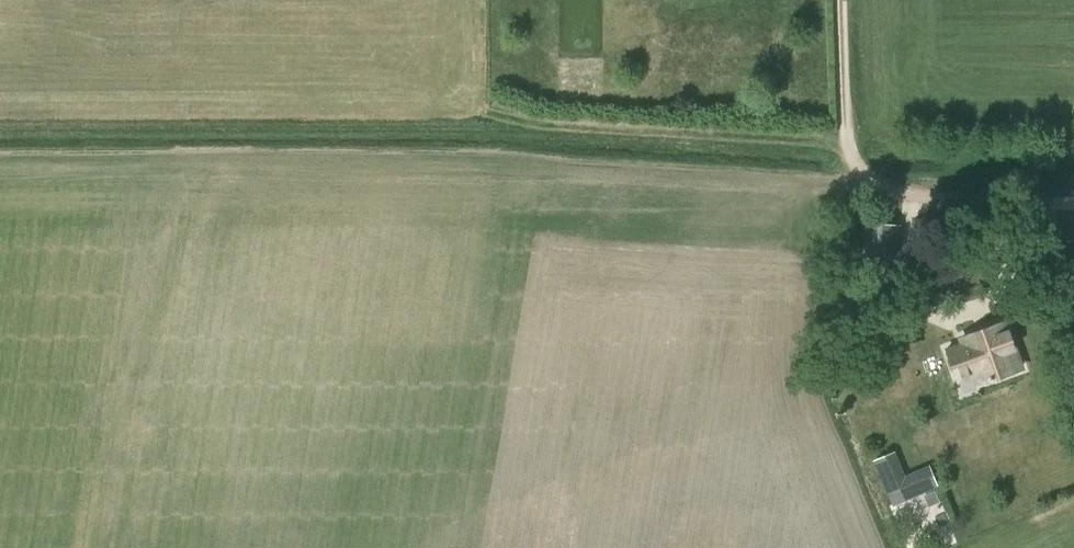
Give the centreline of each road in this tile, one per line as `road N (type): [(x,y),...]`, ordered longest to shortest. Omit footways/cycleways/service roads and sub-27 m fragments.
road 1 (track): [(1073,203),(915,195),(865,182),(844,150),(840,0)]

